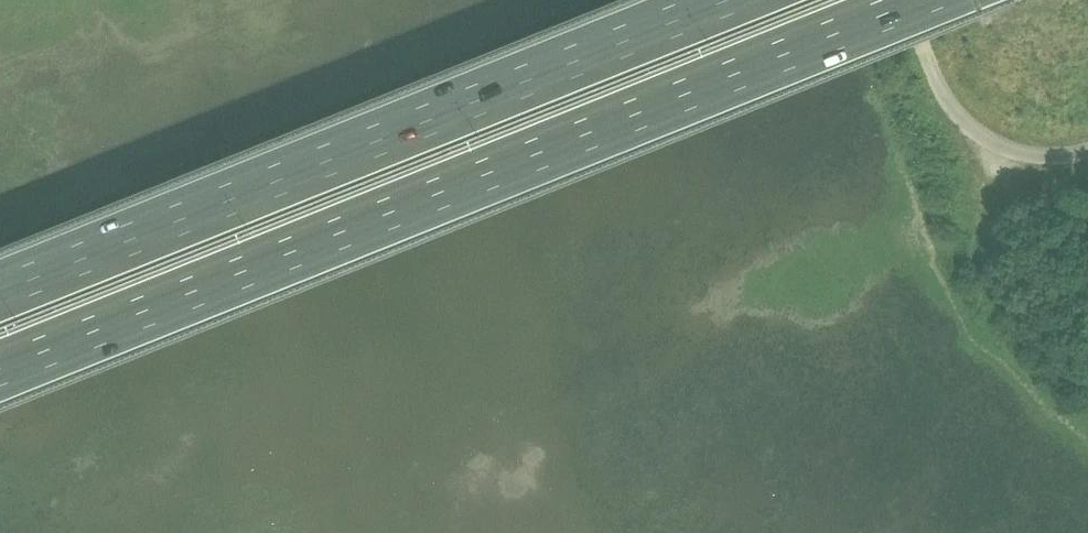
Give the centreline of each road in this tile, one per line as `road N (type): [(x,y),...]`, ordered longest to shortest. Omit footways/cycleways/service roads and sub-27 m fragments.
road 1 (motorway): [(0,366),(916,0)]
road 2 (motorway): [(723,0),(0,289)]
road 3 (unclassified): [(1087,153),(1042,157),(977,134),(942,92),(904,0)]

